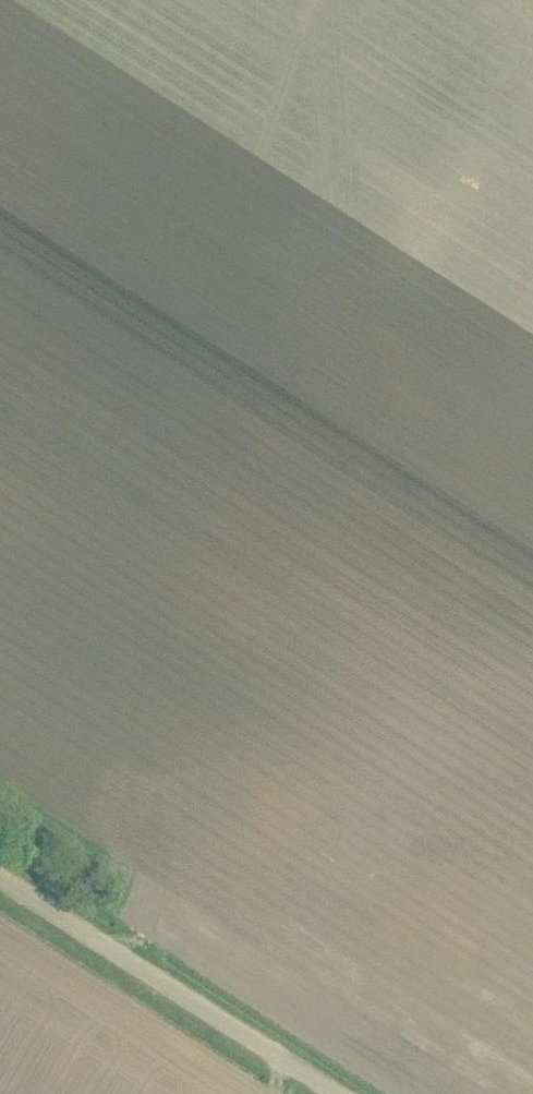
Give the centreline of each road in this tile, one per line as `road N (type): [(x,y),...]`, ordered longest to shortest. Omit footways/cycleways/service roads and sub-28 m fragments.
road 1 (unclassified): [(333,1093),(0,880)]

